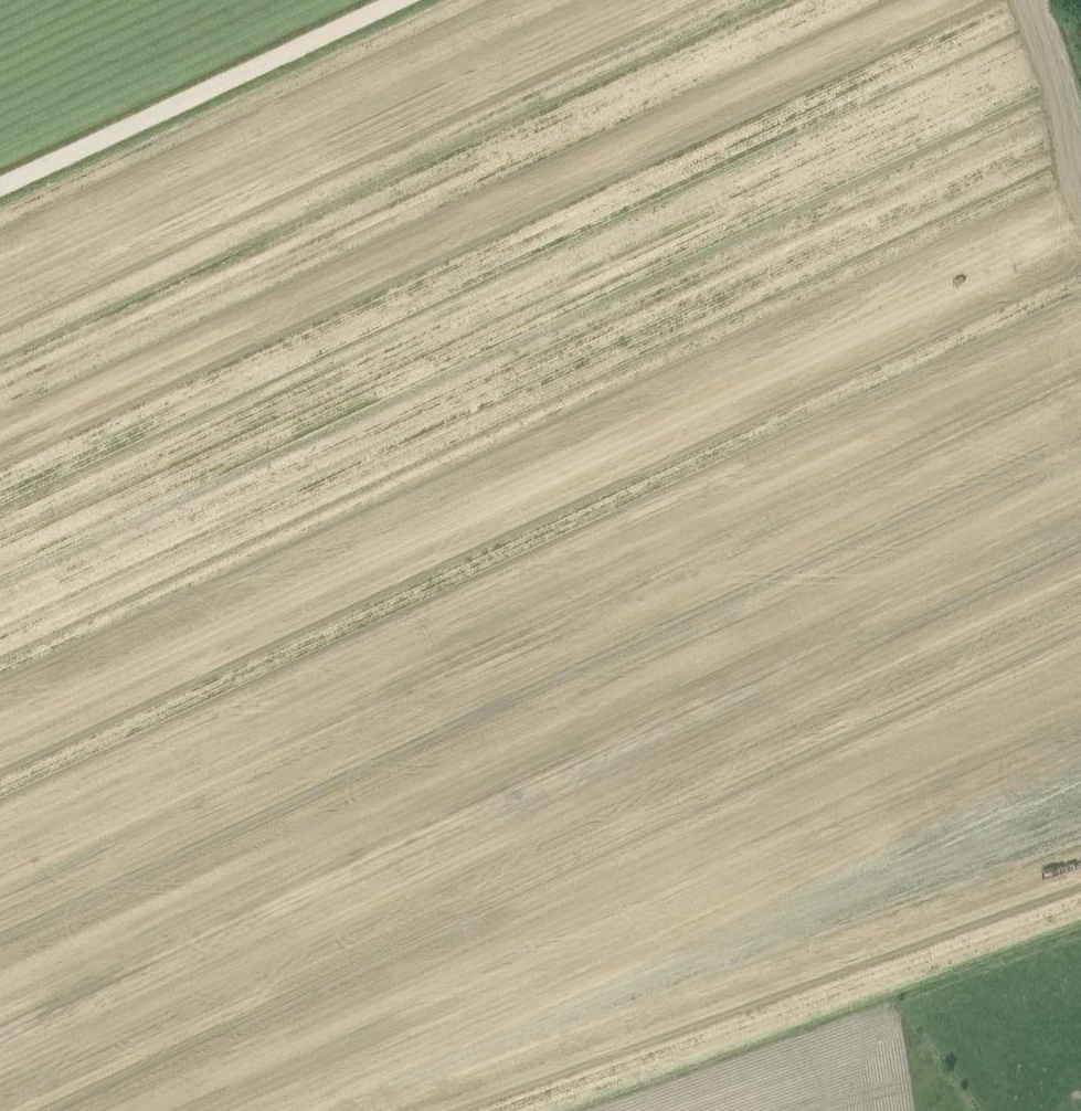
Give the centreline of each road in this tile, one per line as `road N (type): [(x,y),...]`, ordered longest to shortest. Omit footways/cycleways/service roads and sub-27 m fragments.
road 1 (track): [(394,0),(0,186)]

